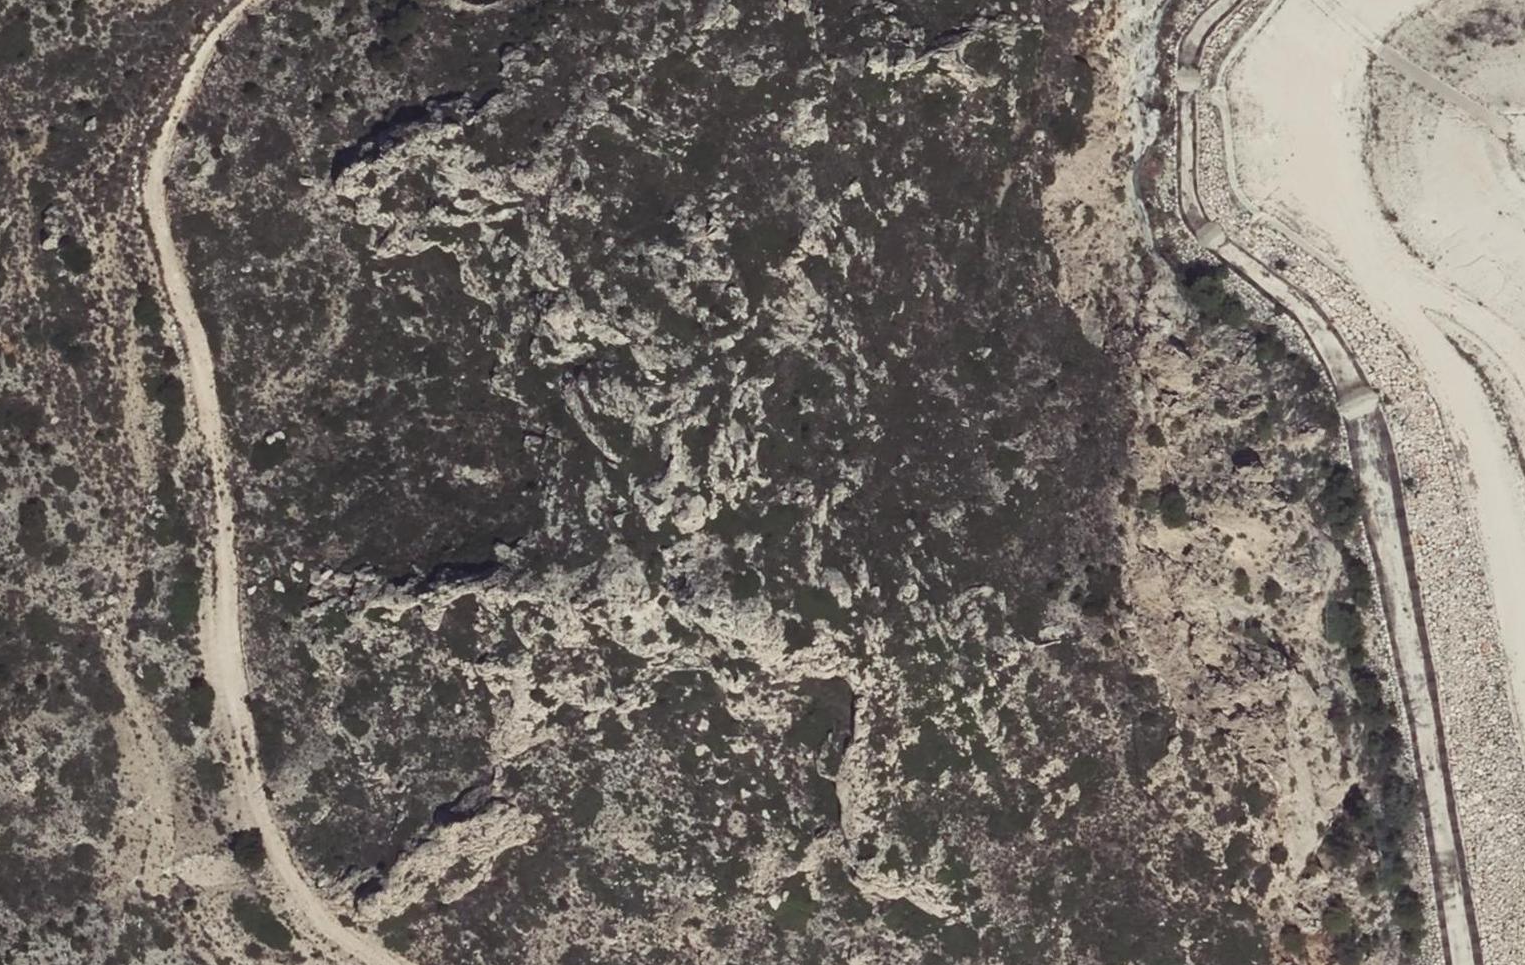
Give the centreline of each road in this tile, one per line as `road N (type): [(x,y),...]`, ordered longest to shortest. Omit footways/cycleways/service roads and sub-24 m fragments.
road 1 (track): [(386,964),(312,921),(250,796),(209,442),(163,239),(155,138),(194,64),(258,0)]

